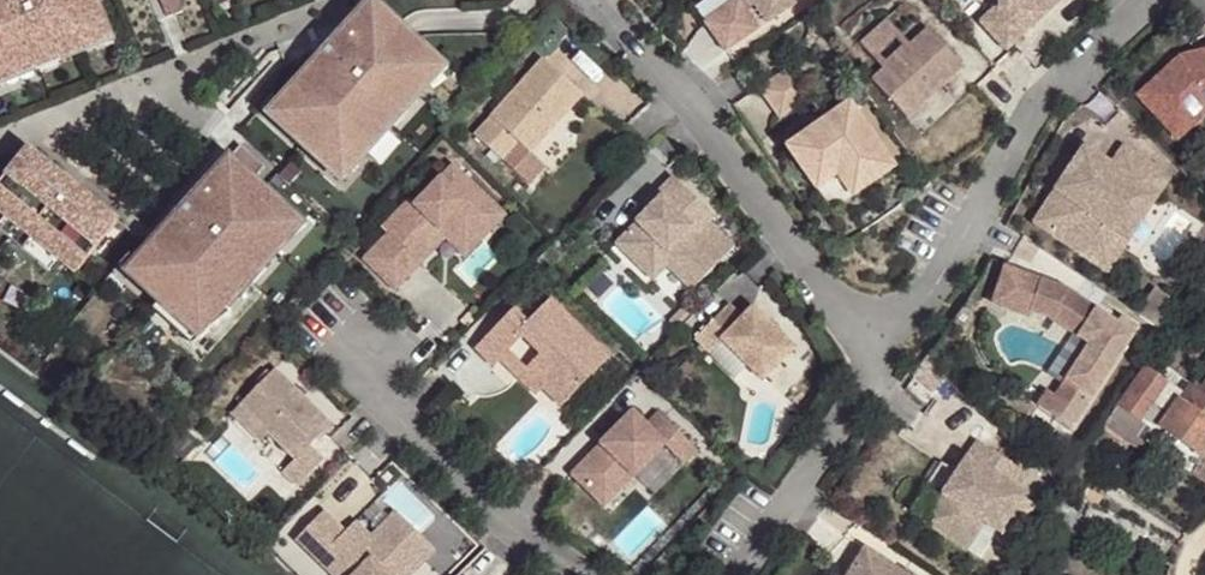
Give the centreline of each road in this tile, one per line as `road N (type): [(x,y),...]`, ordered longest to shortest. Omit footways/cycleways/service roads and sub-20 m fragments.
road 1 (residential): [(885,365),(603,0)]

